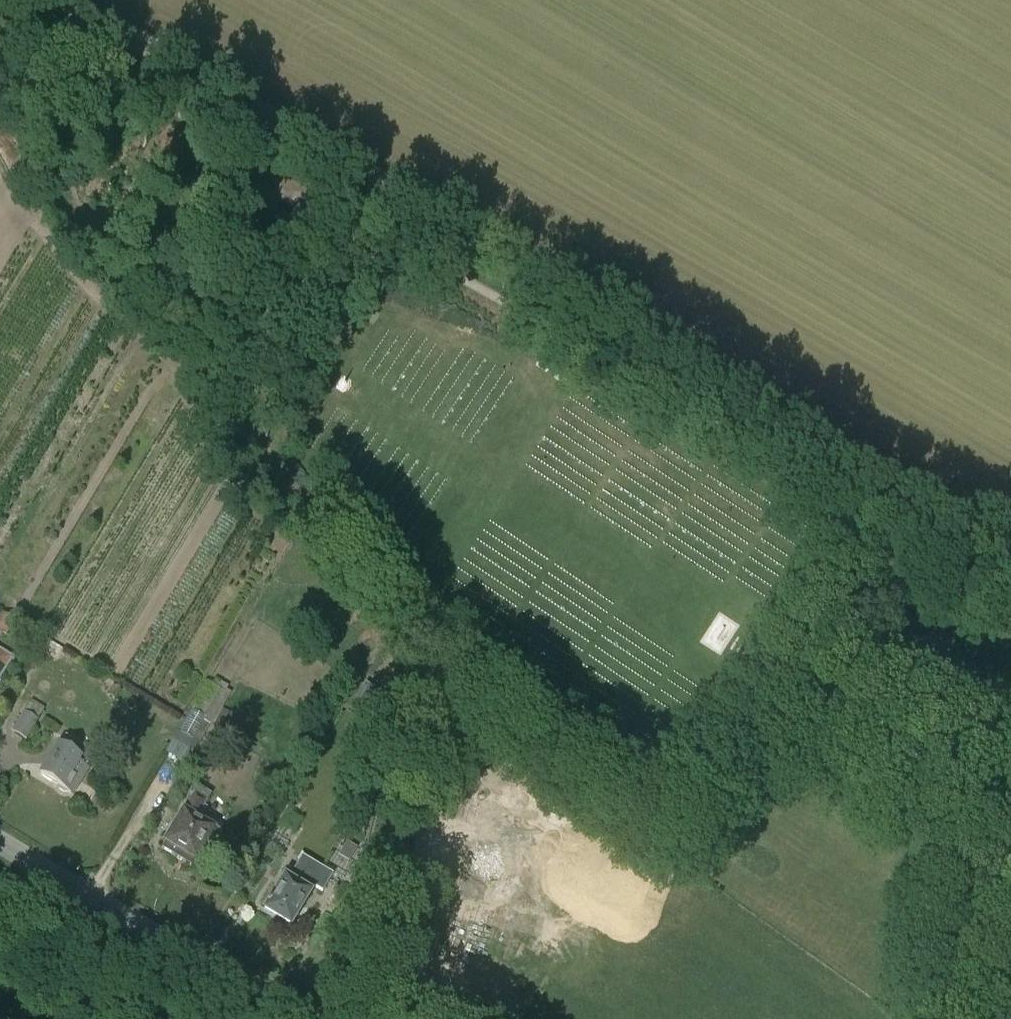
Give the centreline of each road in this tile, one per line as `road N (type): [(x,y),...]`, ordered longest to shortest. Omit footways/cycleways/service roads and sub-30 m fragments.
road 1 (unclassified): [(0,842),(296,1018)]

